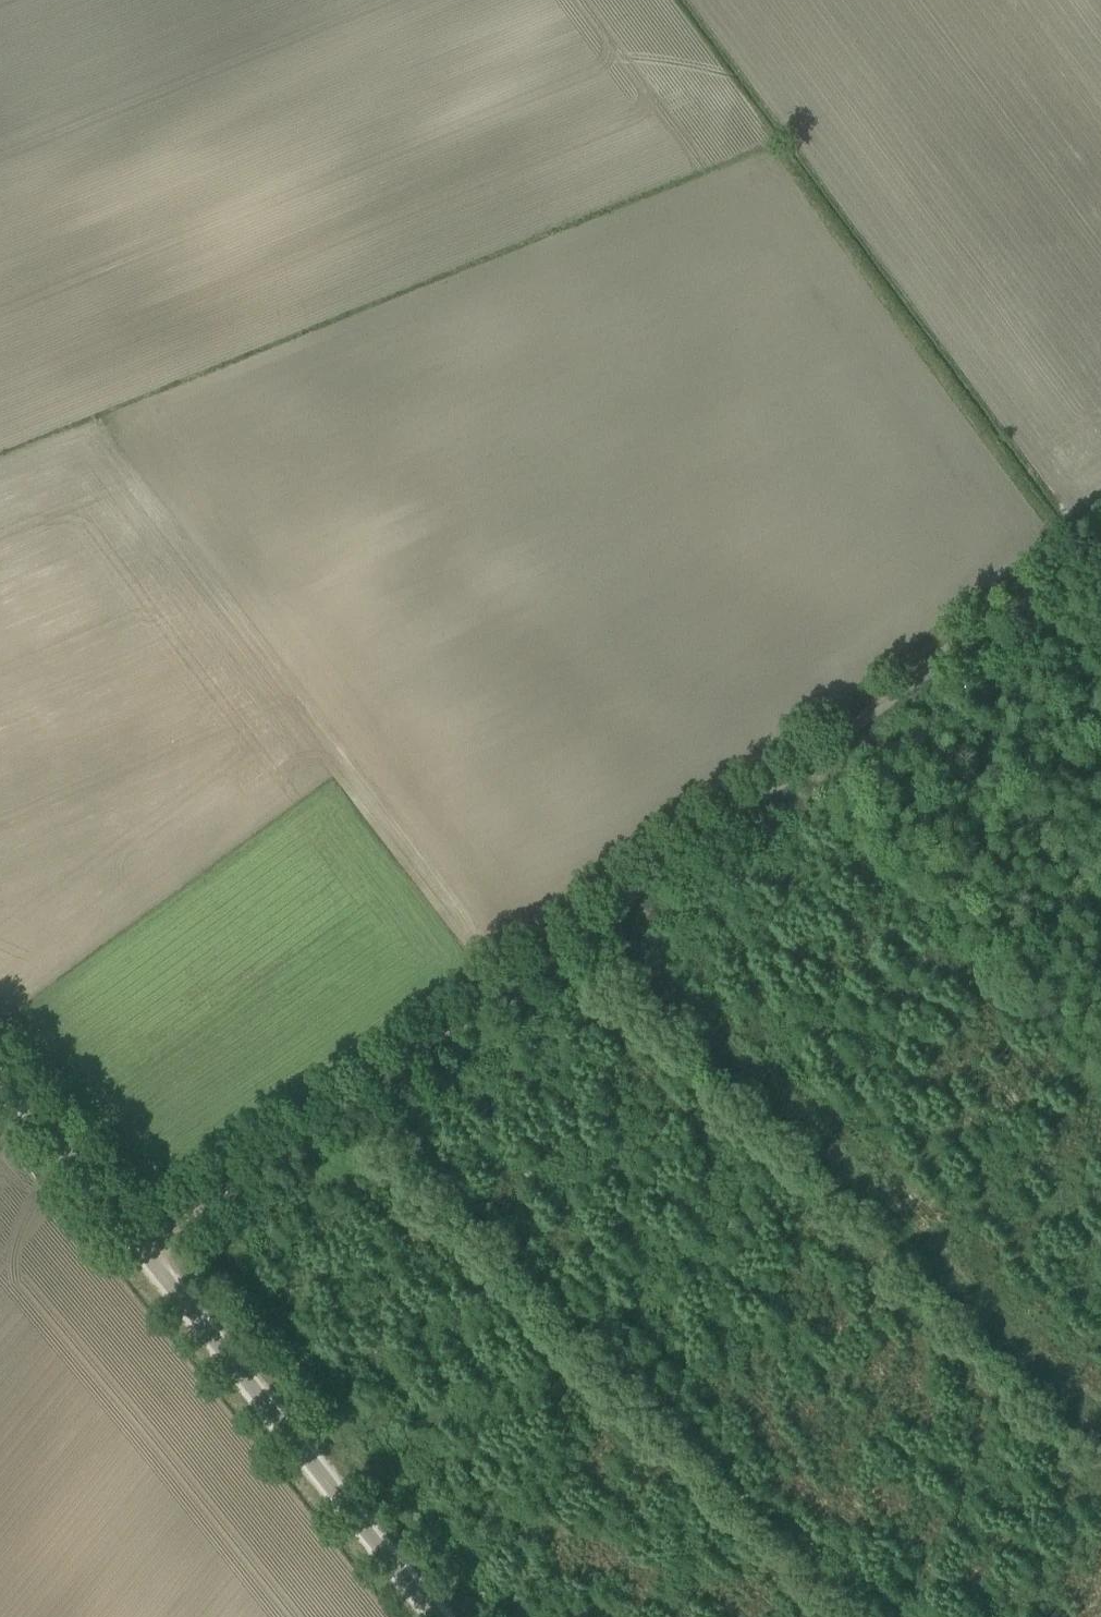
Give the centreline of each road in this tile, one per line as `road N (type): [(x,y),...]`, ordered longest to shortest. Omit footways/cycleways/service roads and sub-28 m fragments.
road 1 (track): [(148,1255),(1100,549)]
road 2 (unclassified): [(439,1616),(165,1280),(77,1153),(0,1079)]

